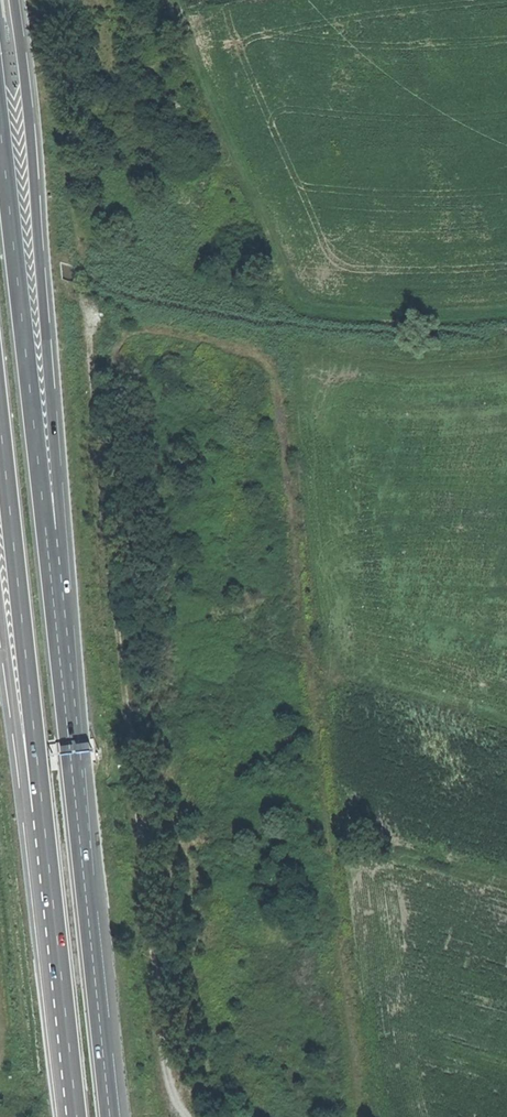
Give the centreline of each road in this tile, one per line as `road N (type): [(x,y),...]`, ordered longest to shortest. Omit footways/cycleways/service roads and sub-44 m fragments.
road 1 (track): [(189,1116),(163,1065),(84,295)]
road 2 (motorway): [(73,783),(72,636),(15,0)]
road 3 (track): [(360,1116),(279,388)]
road 4 (motorway): [(73,783),(0,124)]
road 5 (motorway): [(0,420),(34,796)]
road 6 (motorway): [(109,1116),(73,783)]
road 7 (motorway): [(34,796),(71,1116)]
road 8 (track): [(82,256),(45,0)]
road 9 (motorway): [(0,619),(34,796)]

